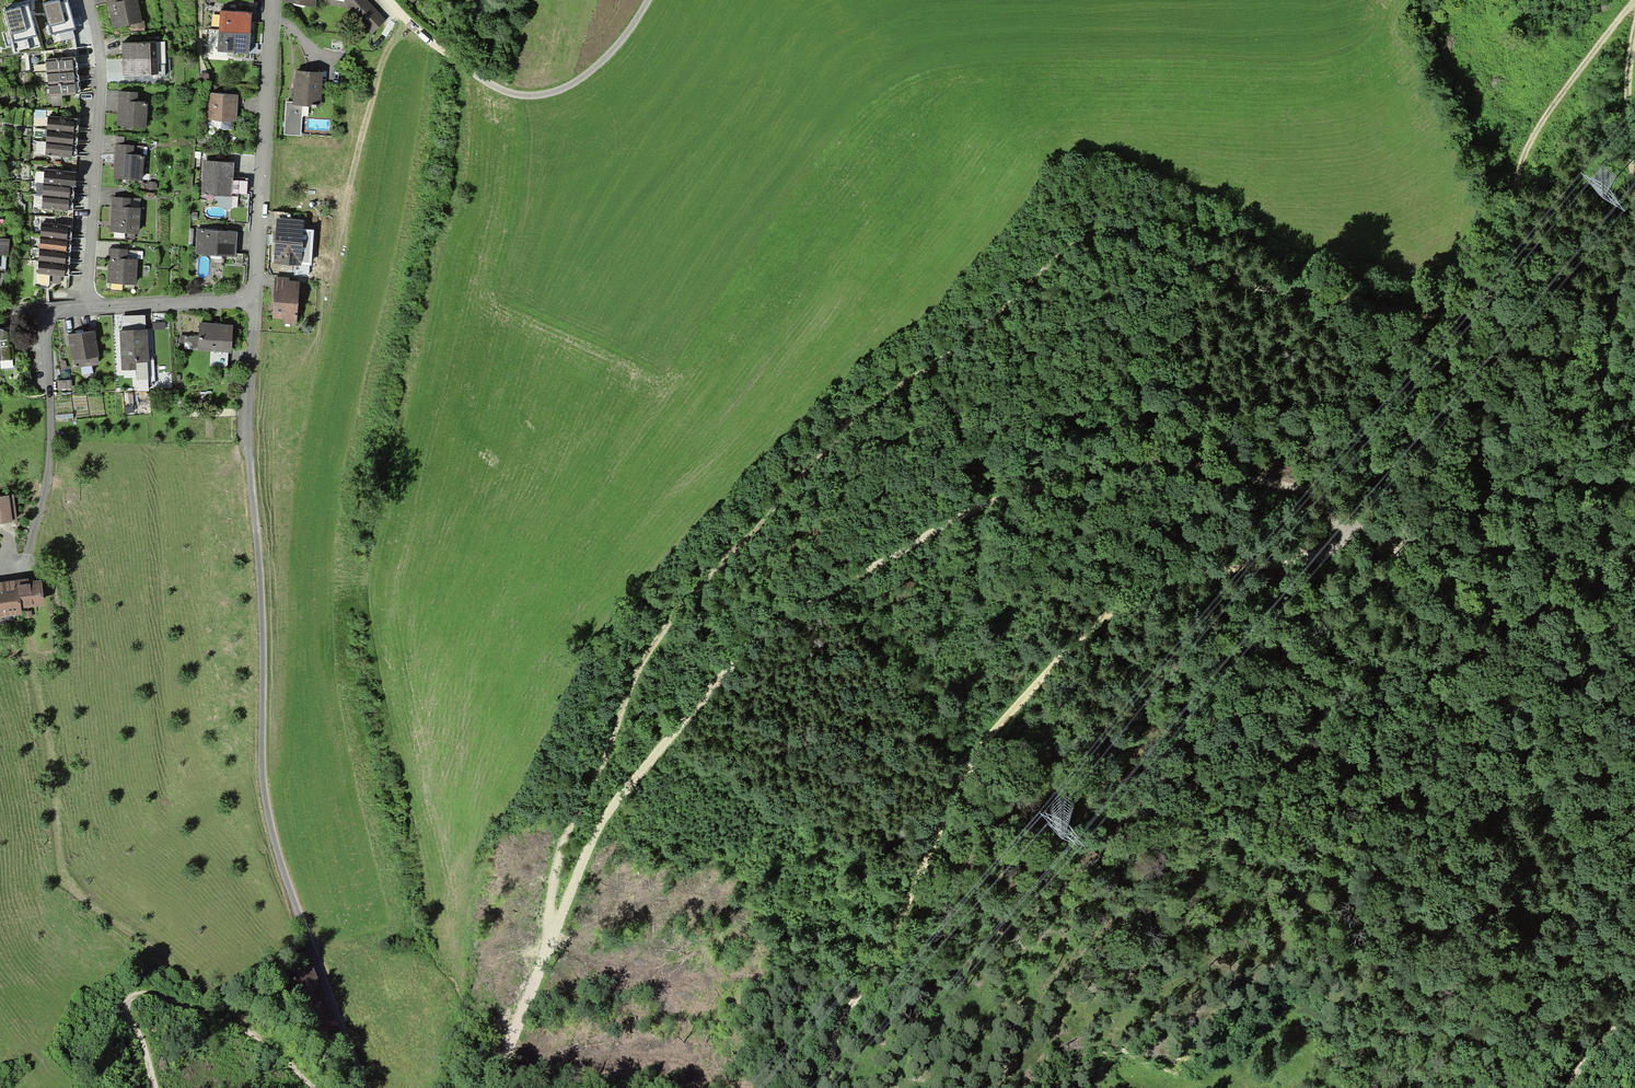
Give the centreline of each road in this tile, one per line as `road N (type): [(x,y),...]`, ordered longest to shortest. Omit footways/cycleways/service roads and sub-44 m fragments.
road 1 (track): [(831,1087),(829,1043),(981,762),(1083,646),(1186,584),(1333,535),(1345,522),(1311,485),(1175,450),(1121,457),(1039,483),(942,531),(771,633),(601,821),(492,1087)]
road 2 (track): [(1633,0),(1542,107),(1526,137),(1513,173),(1500,269),(1473,308),(1436,316),(1247,291),(1123,237),(1101,237),(1060,257),(957,351),(884,398),(738,541),(650,643),(555,859),(540,967)]
road 3 (residential): [(356,1057),(266,801),(249,433),(255,303)]
road 4 (track): [(1634,17),(1633,207),(1589,404),(1563,464),(1519,492),(1388,506),(1345,522)]
road 5 (track): [(247,1030),(64,876),(53,754),(31,674),(0,629)]
road 6 (track): [(1634,519),(1585,591),(1562,611),(1537,615),(1498,610),(1345,522)]
road 7 (track): [(650,0),(587,77),(527,96),(484,82),(398,11)]
road 8 (residential): [(87,0),(102,94),(87,310)]
road 9 (track): [(157,1087),(128,1014),(132,995),(247,1030),(311,1087)]
road 10 (residential): [(255,303),(276,0)]
road 11 (residential): [(25,558),(50,456),(47,313)]
road 12 (residential): [(87,310),(255,303)]

